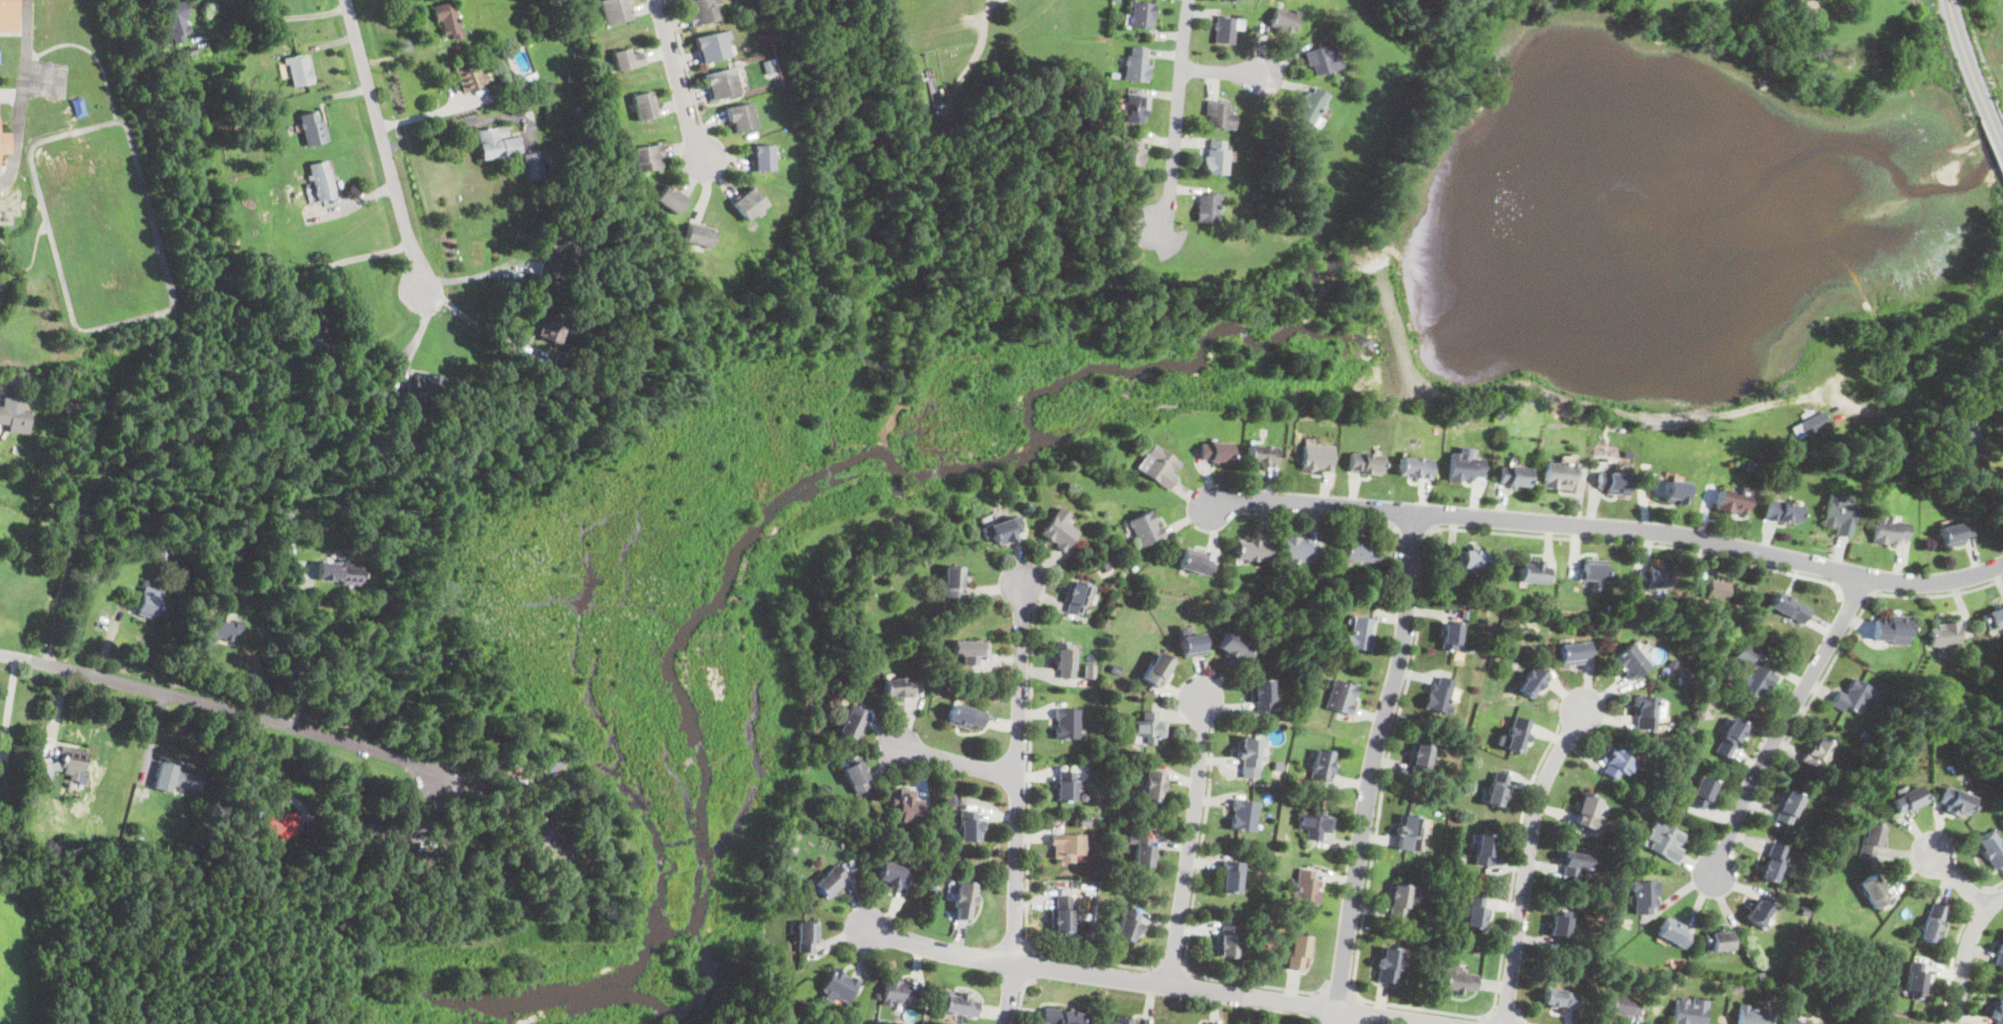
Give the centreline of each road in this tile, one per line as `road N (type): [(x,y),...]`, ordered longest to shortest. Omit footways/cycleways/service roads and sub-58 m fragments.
road 1 (residential): [(2002,565),(1951,583),(1924,583),(1864,578),(1680,534),(1268,500),(1209,509)]
road 2 (residential): [(1431,1023),(972,957),(867,927)]
road 3 (residential): [(1413,513),(1404,638),(1377,746),(1335,1023)]
road 4 (residential): [(0,654),(366,748),(437,780)]
road 5 (residential): [(1005,1023),(1014,963),(1022,584)]
road 6 (residential): [(1864,578),(1760,769),(1712,878)]
road 7 (residential): [(1506,1023),(1534,820),(1587,703)]
road 8 (residential): [(346,0),(421,292)]
road 9 (residential): [(1169,985),(1193,822),(1200,688)]
road 10 (residential): [(1156,233),(1170,199),(1189,0)]
road 11 (residential): [(659,0),(704,161)]
road 12 (residential): [(1949,0),(2002,151)]
road 13 (residential): [(1955,1023),(1969,940),(2002,896)]
road 14 (residential): [(1017,779),(895,745)]

